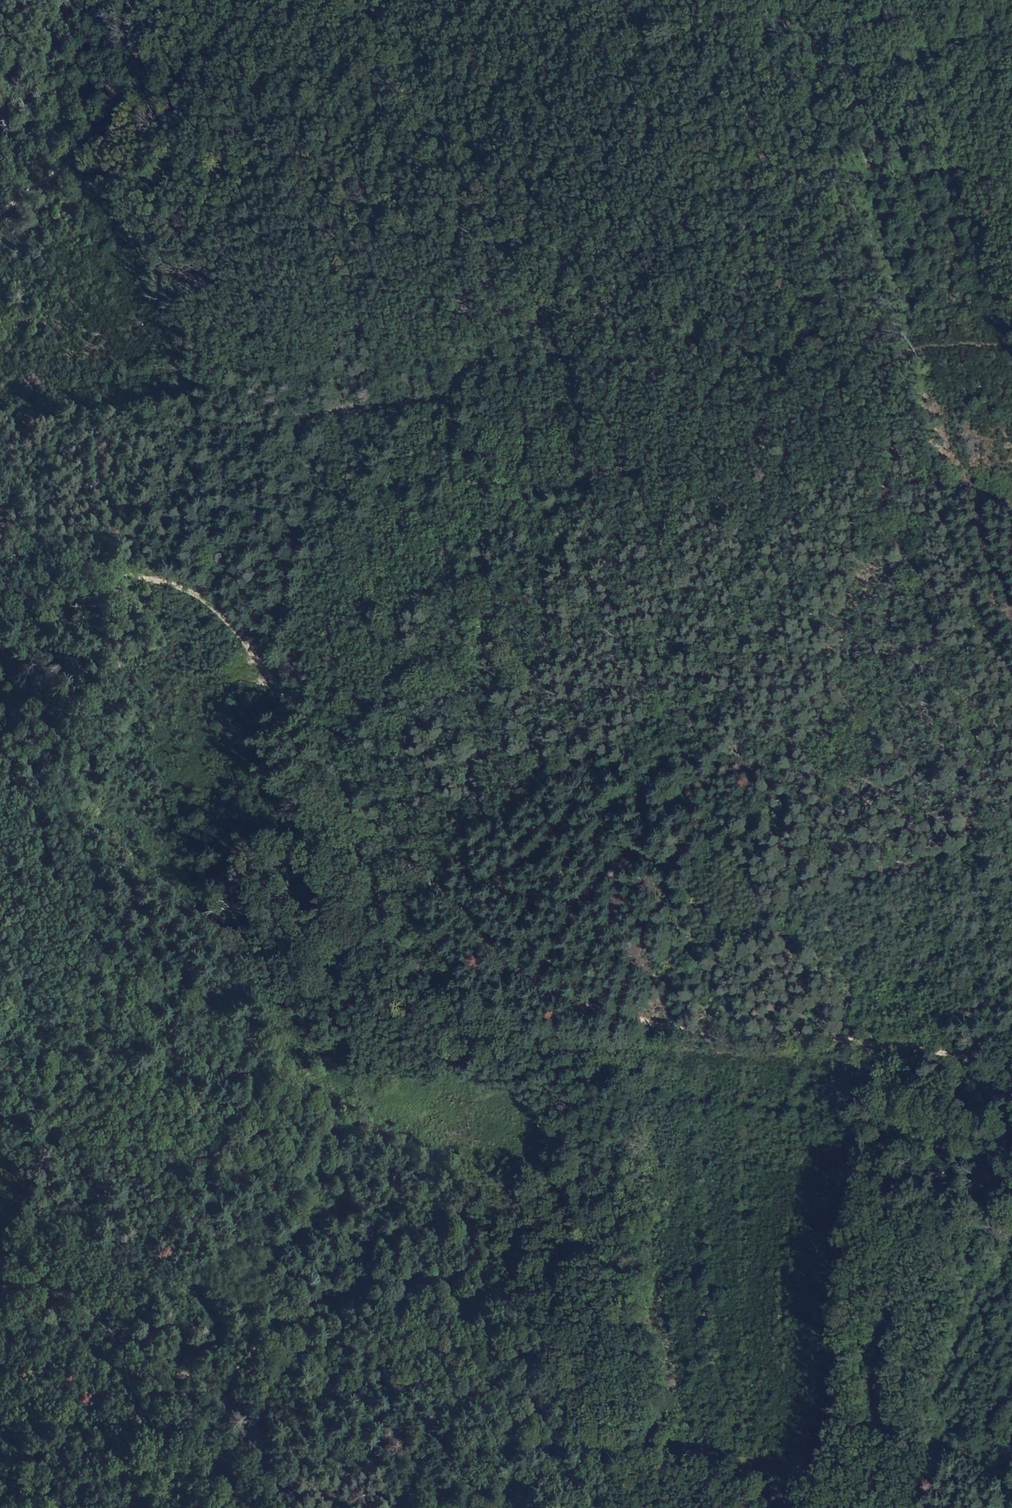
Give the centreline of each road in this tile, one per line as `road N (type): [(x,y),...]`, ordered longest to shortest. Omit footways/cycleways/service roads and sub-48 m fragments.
road 1 (track): [(970,1059),(917,1044),(665,1023),(538,981),(397,846),(361,802),(323,721),(194,593),(167,577),(57,547),(0,514)]
road 2 (track): [(0,1284),(28,1295),(130,1375),(189,1375),(277,1450),(318,1460),(609,1449),(776,1464),(924,1507)]
road 3 (track): [(0,207),(125,110),(217,0)]

